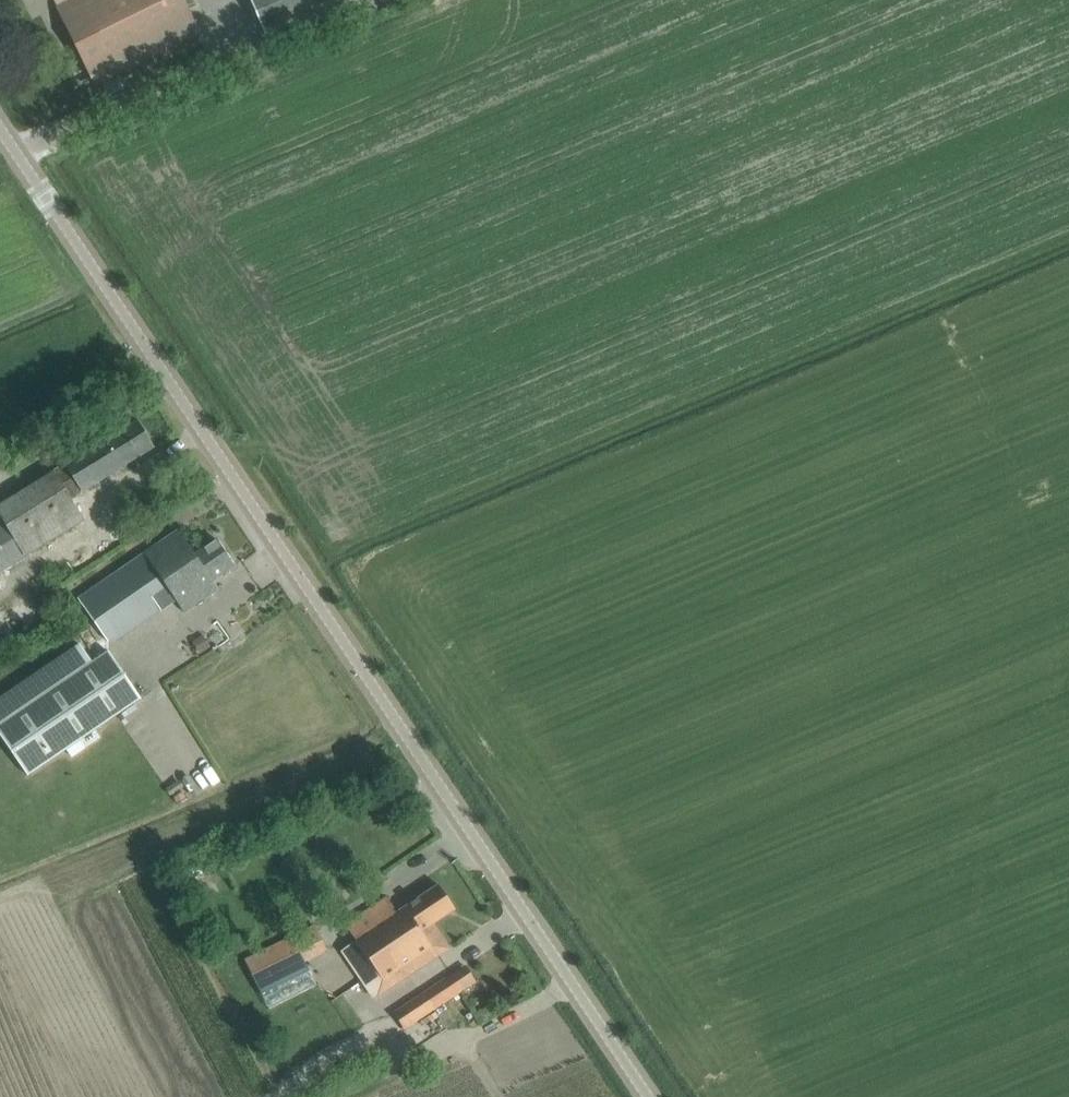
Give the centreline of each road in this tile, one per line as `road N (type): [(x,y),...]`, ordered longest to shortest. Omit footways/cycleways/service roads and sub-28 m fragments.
road 1 (tertiary): [(647,1096),(0,131)]

